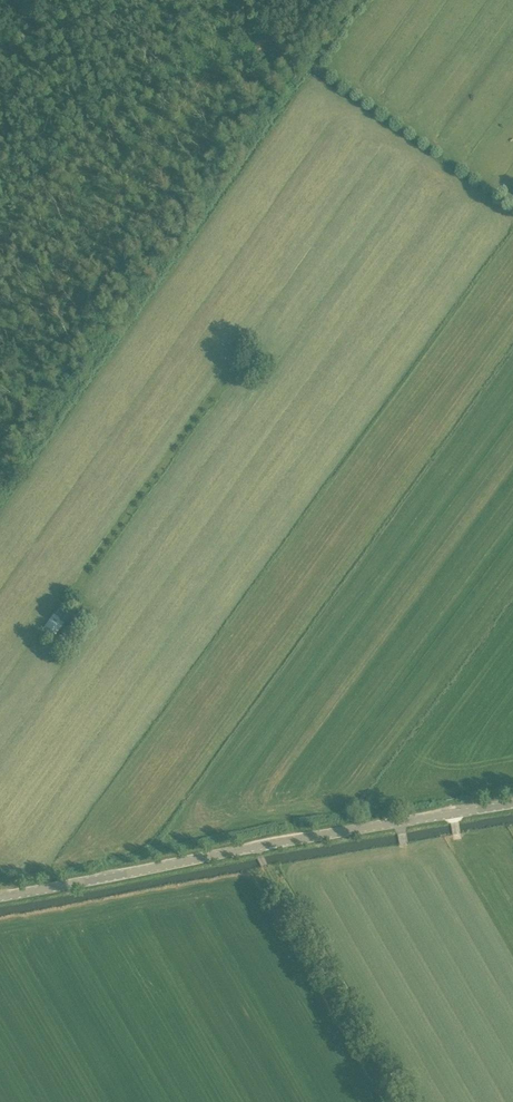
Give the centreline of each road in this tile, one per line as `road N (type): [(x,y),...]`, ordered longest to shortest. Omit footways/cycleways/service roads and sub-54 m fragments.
road 1 (tertiary): [(0,897),(512,804)]
road 2 (track): [(0,483),(13,468),(6,436),(36,368)]

